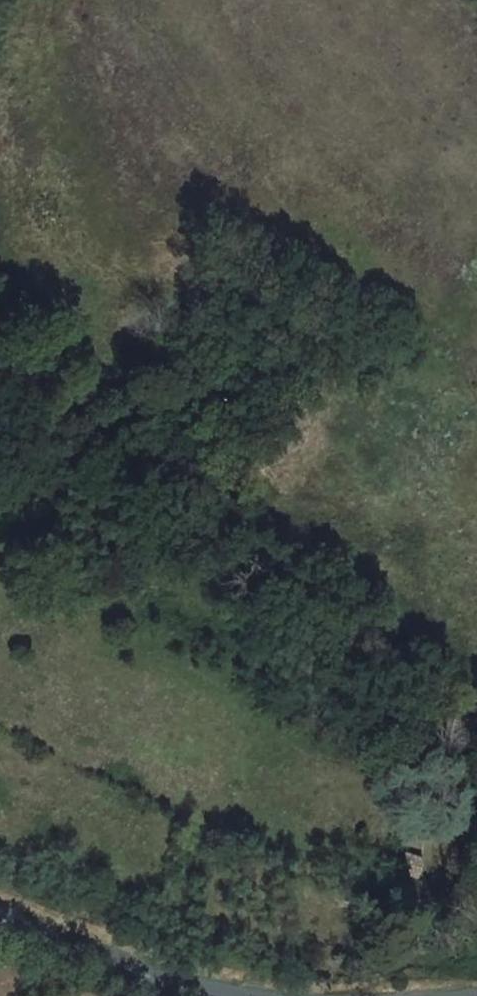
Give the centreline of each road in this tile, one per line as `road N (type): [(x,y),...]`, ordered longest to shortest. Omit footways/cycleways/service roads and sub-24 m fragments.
road 1 (tertiary): [(0,923),(105,971),(205,995)]

